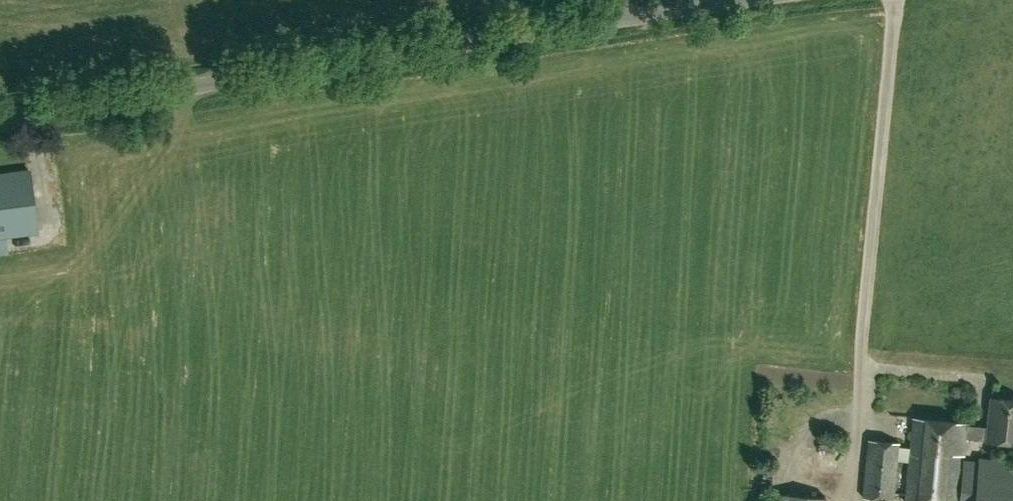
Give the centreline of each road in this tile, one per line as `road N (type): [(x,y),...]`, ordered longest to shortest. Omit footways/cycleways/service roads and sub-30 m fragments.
road 1 (unclassified): [(711,0),(0,106)]

